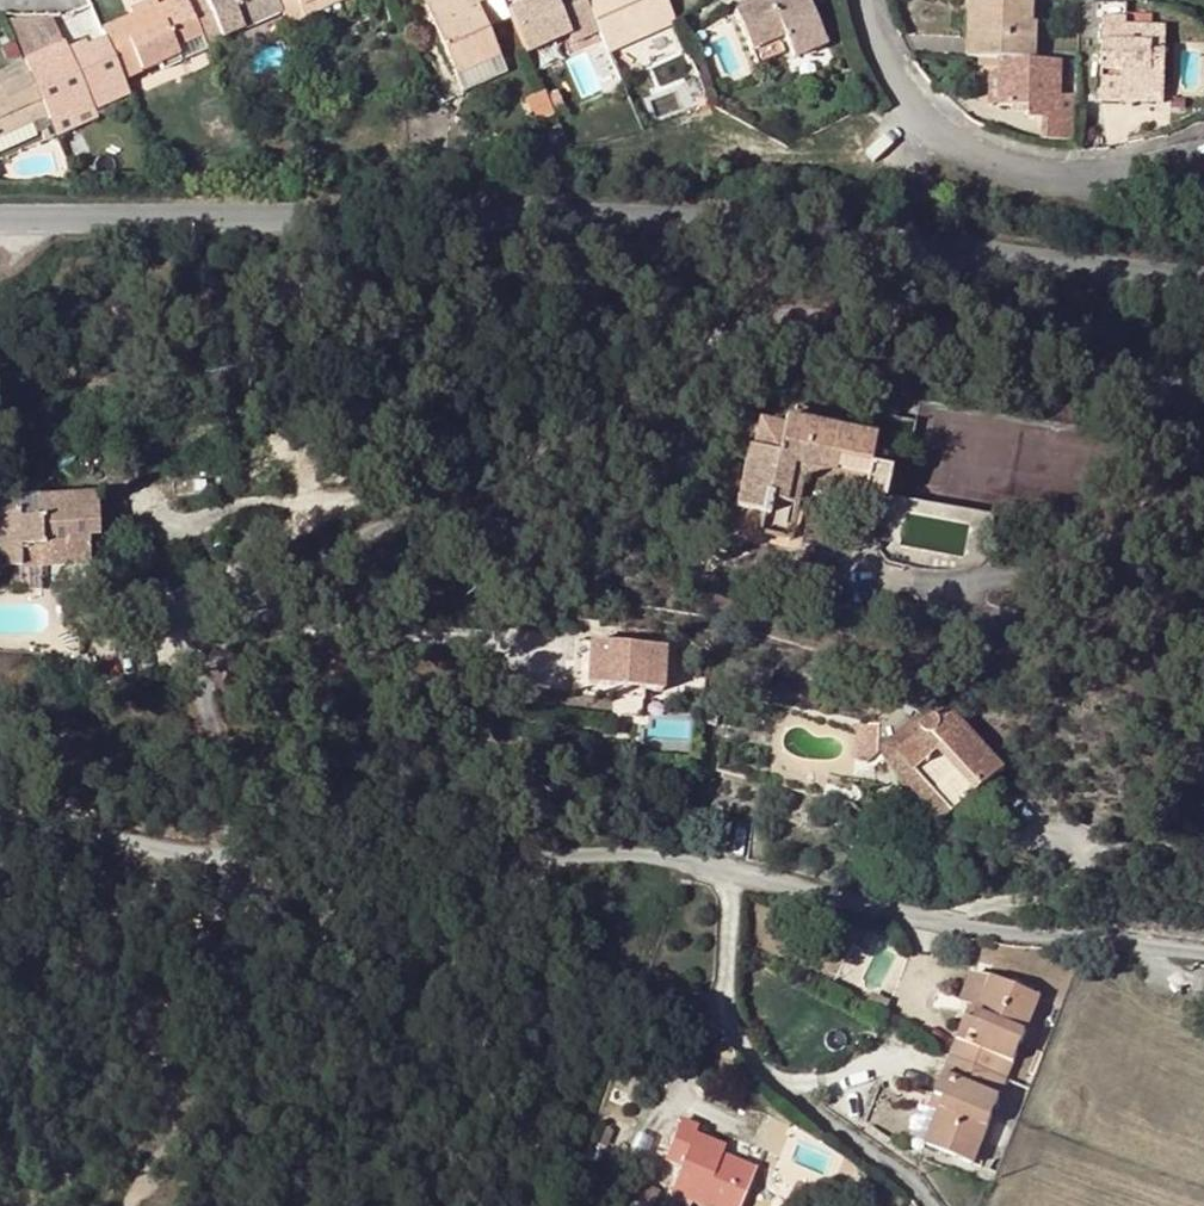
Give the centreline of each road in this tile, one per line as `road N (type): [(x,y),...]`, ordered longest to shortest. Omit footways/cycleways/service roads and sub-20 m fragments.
road 1 (unclassified): [(230,838),(213,660),(309,564),(452,494),(665,368),(816,304),(971,326),(1103,368),(1203,384)]
road 2 (tertiary): [(1203,266),(0,224)]
road 3 (unclassified): [(230,838),(576,851),(965,921),(1203,946)]
road 4 (residential): [(863,0),(891,80),(945,136),(978,155),(1058,177),(1150,171),(1203,156)]
road 5 (unclassified): [(0,797),(230,838)]

